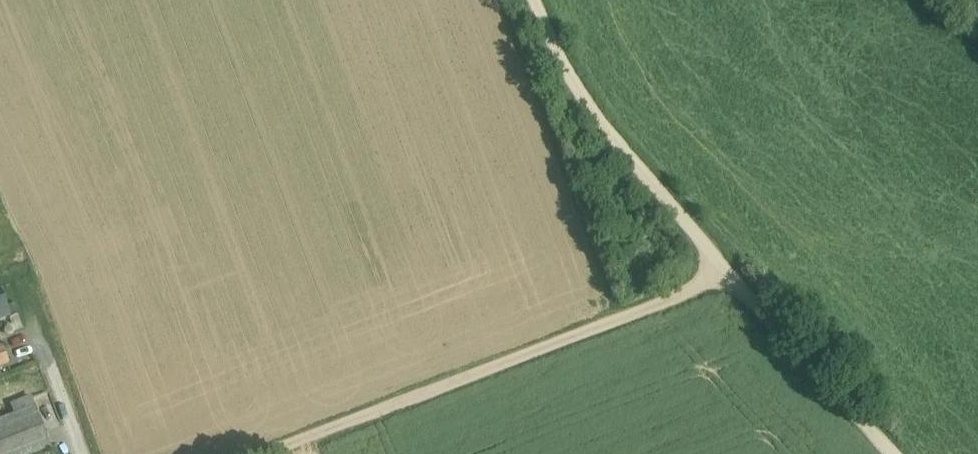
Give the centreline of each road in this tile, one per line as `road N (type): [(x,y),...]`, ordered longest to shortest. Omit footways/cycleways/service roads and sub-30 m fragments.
road 1 (track): [(894,453),(729,274),(601,115),(542,0)]
road 2 (track): [(291,453),(729,274)]

